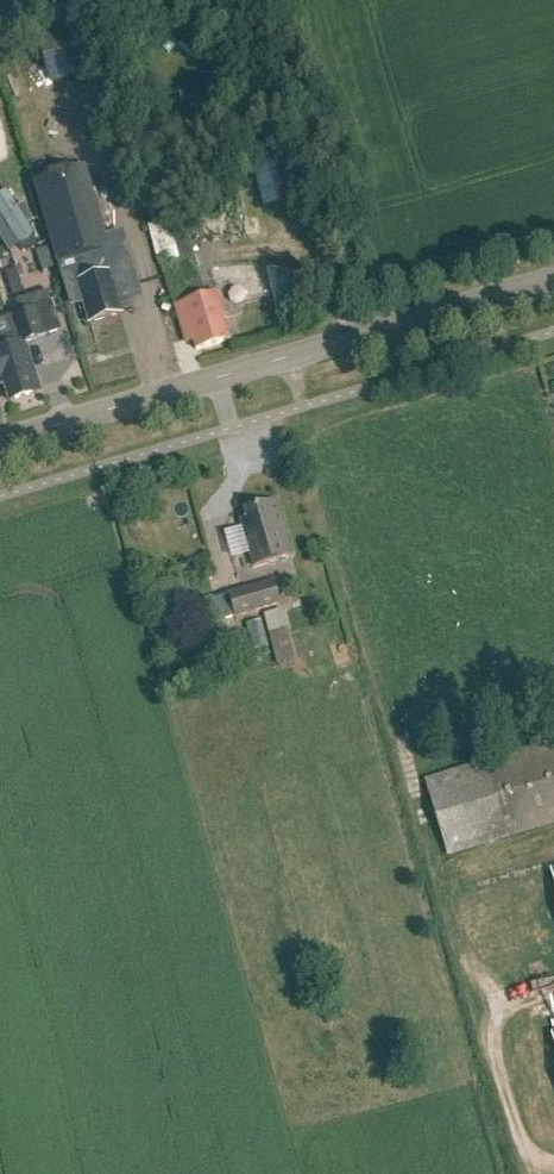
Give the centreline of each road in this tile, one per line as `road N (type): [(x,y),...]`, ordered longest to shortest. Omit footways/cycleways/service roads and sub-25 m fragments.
road 1 (tertiary): [(0,442),(553,279)]

